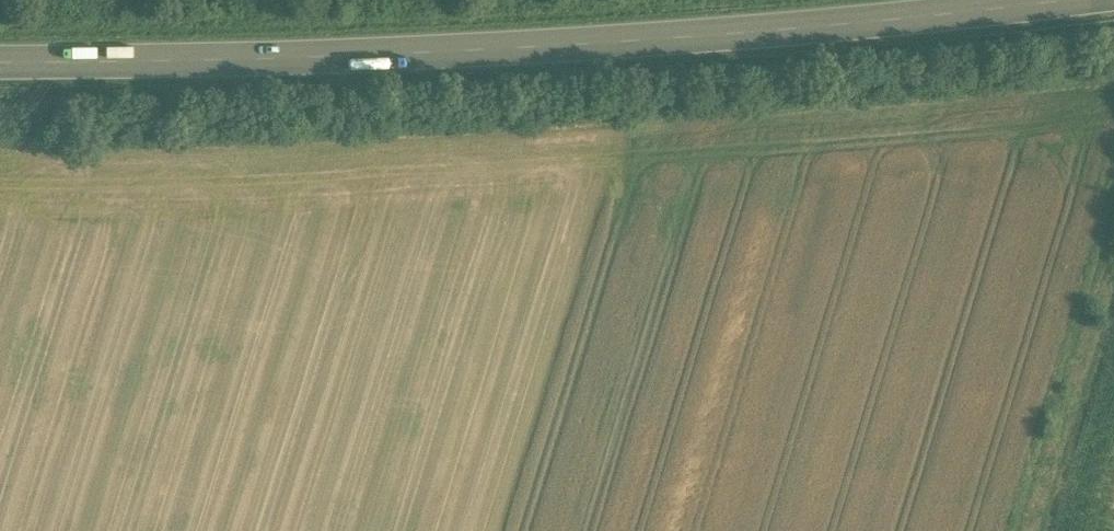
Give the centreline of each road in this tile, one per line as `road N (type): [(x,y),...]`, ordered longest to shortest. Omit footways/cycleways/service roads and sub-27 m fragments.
road 1 (primary): [(1052,0),(527,46),(0,61)]

